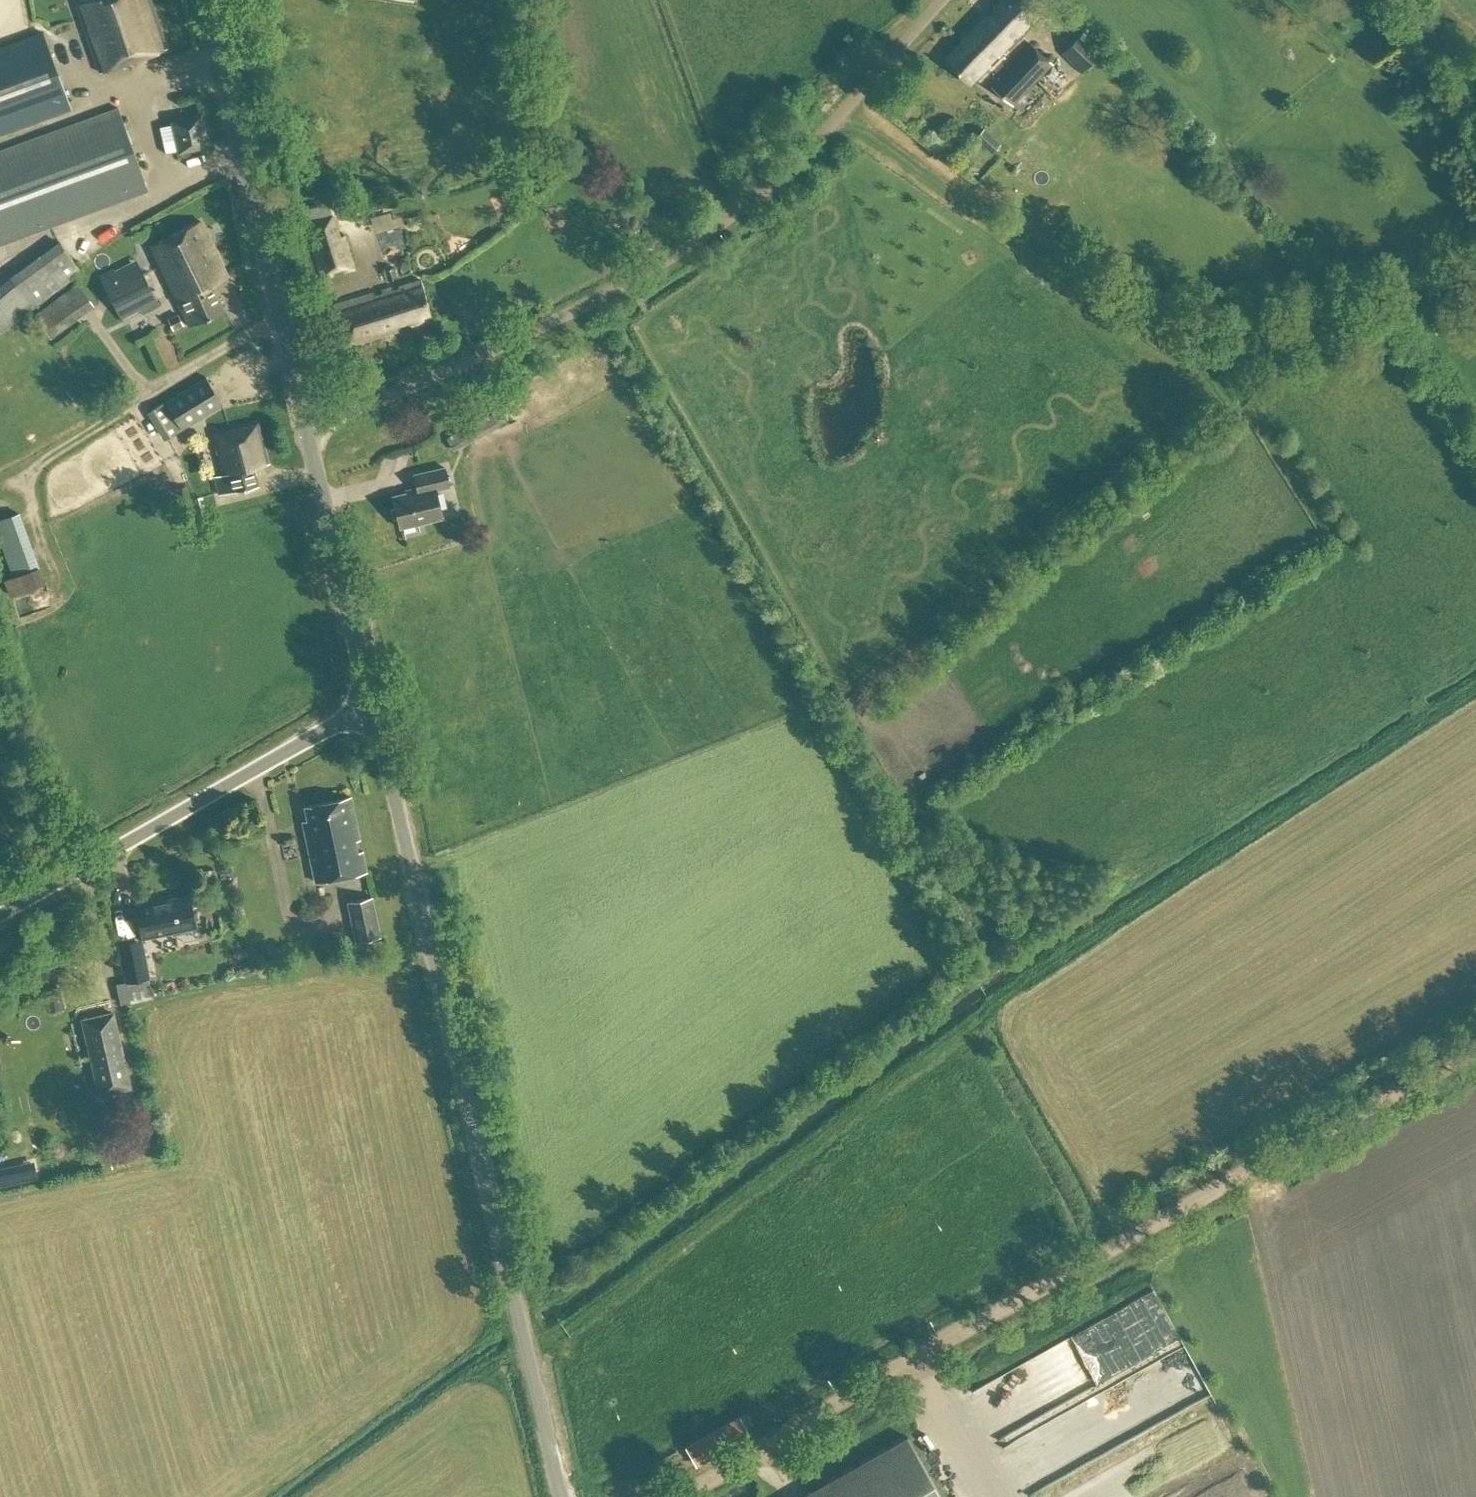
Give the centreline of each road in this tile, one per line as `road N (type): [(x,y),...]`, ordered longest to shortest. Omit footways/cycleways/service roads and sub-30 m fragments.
road 1 (track): [(526,1357),(1016,982),(1475,685)]
road 2 (track): [(681,1496),(1475,1044)]
road 3 (unclassified): [(372,705),(561,1496)]
road 4 (residential): [(307,432),(561,317),(721,224),(801,157),(943,0)]
road 5 (unclassified): [(307,432),(204,0)]
road 6 (track): [(1200,346),(1152,332),(846,109)]
road 7 (unclassified): [(0,915),(372,705)]
road 8 (track): [(49,562),(28,505),(33,464),(148,393),(96,323)]
road 9 (track): [(1475,276),(1200,346)]
road 10 (unclassified): [(372,705),(307,432)]

